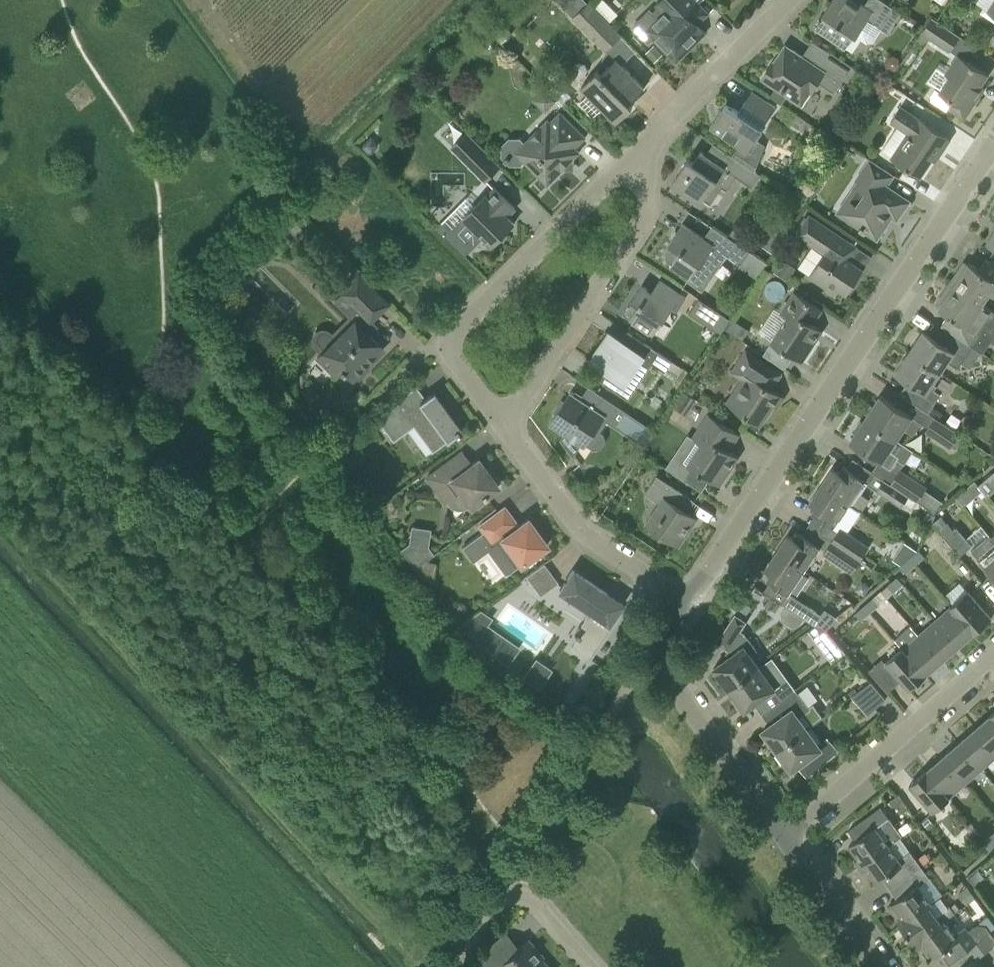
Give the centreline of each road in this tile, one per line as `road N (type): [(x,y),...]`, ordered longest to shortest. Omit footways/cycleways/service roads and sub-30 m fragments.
road 1 (residential): [(685,606),(993,145)]
road 2 (residential): [(502,423),(440,343),(627,156)]
road 3 (residential): [(502,423),(630,245),(650,196),(627,156)]
road 4 (track): [(499,897),(498,877),(649,655)]
road 5 (residential): [(783,833),(649,655),(685,606)]
road 6 (residential): [(783,833),(993,654)]
road 7 (residential): [(685,606),(578,530),(502,423)]
road 8 (residential): [(627,156),(786,0)]
road 9 (residential): [(882,966),(783,833)]

